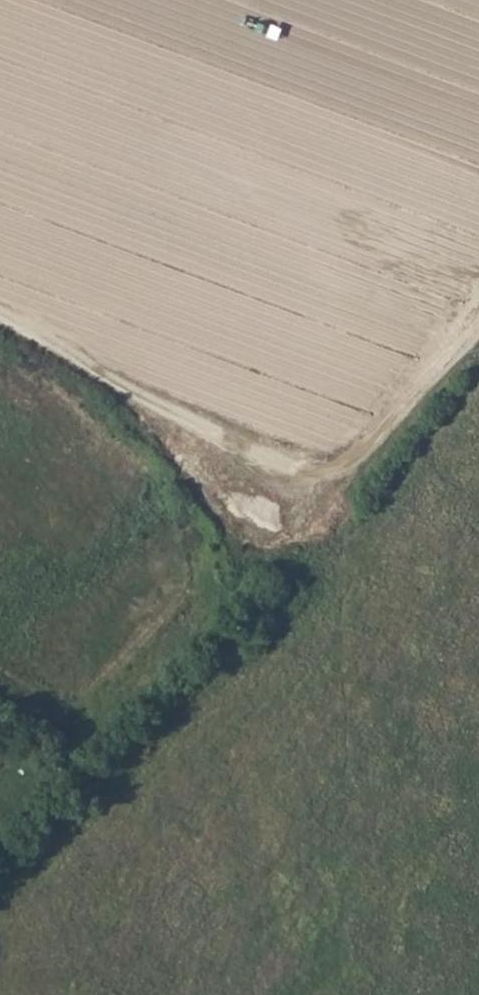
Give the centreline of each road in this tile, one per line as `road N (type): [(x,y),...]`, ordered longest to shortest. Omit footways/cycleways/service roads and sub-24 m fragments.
road 1 (track): [(0,320),(328,489),(478,312)]

